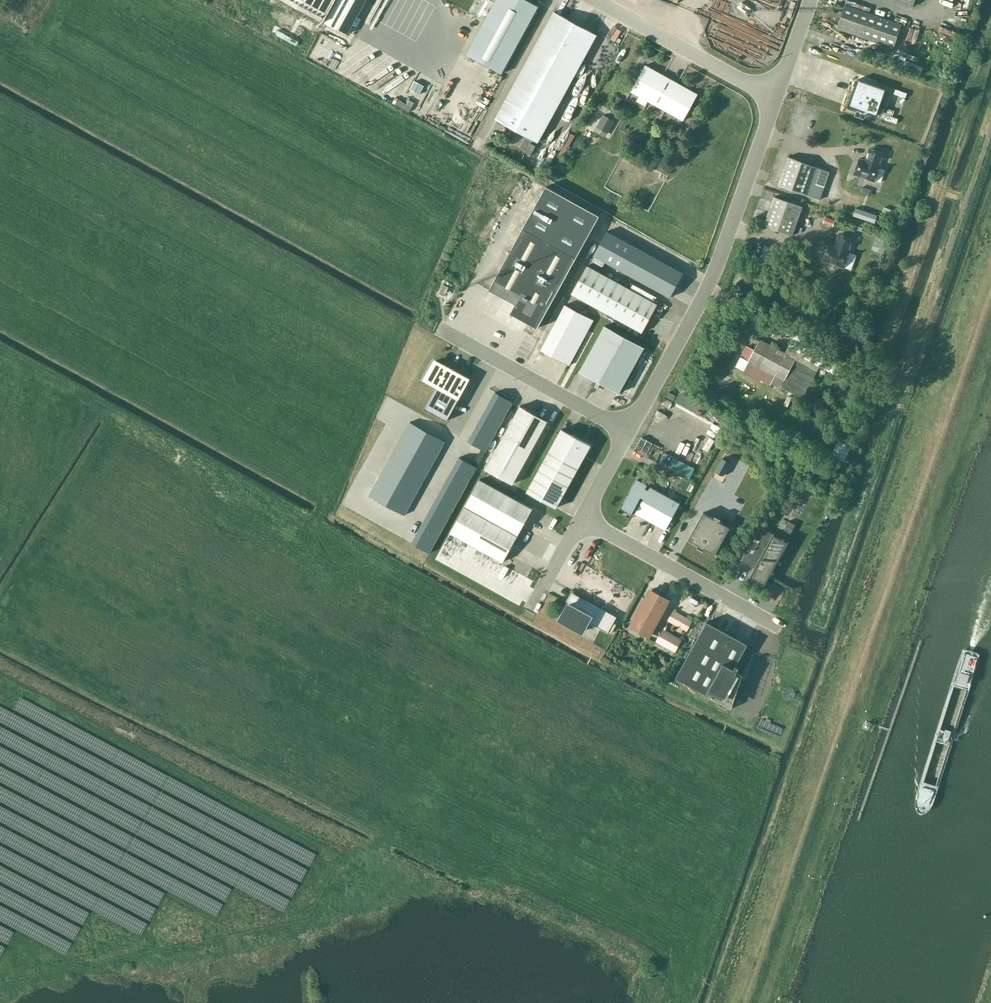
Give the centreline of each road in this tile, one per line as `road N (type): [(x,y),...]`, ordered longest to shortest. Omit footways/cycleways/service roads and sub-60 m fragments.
road 1 (unclassified): [(628,432),(711,280),(775,98)]
road 2 (unclassified): [(781,628),(581,518)]
road 3 (unclassified): [(628,432),(438,328)]
road 4 (unclassified): [(775,98),(594,0)]

